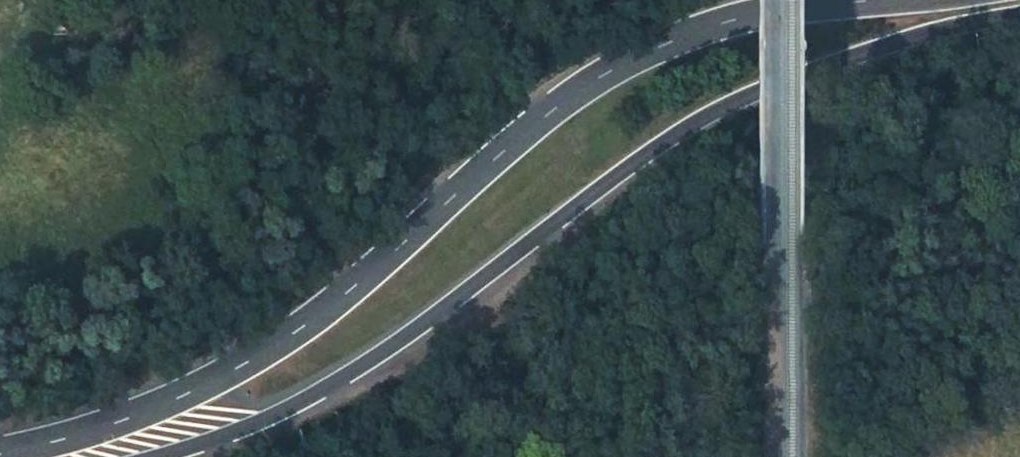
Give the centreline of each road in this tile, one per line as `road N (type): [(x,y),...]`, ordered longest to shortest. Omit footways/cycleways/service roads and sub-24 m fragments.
road 1 (primary): [(874,0),(720,20),(666,41),(548,113),(291,335),(170,401),(0,453)]
road 2 (primary): [(166,456),(286,411),(380,360),(636,162),(748,93),(874,48),(1019,13)]

